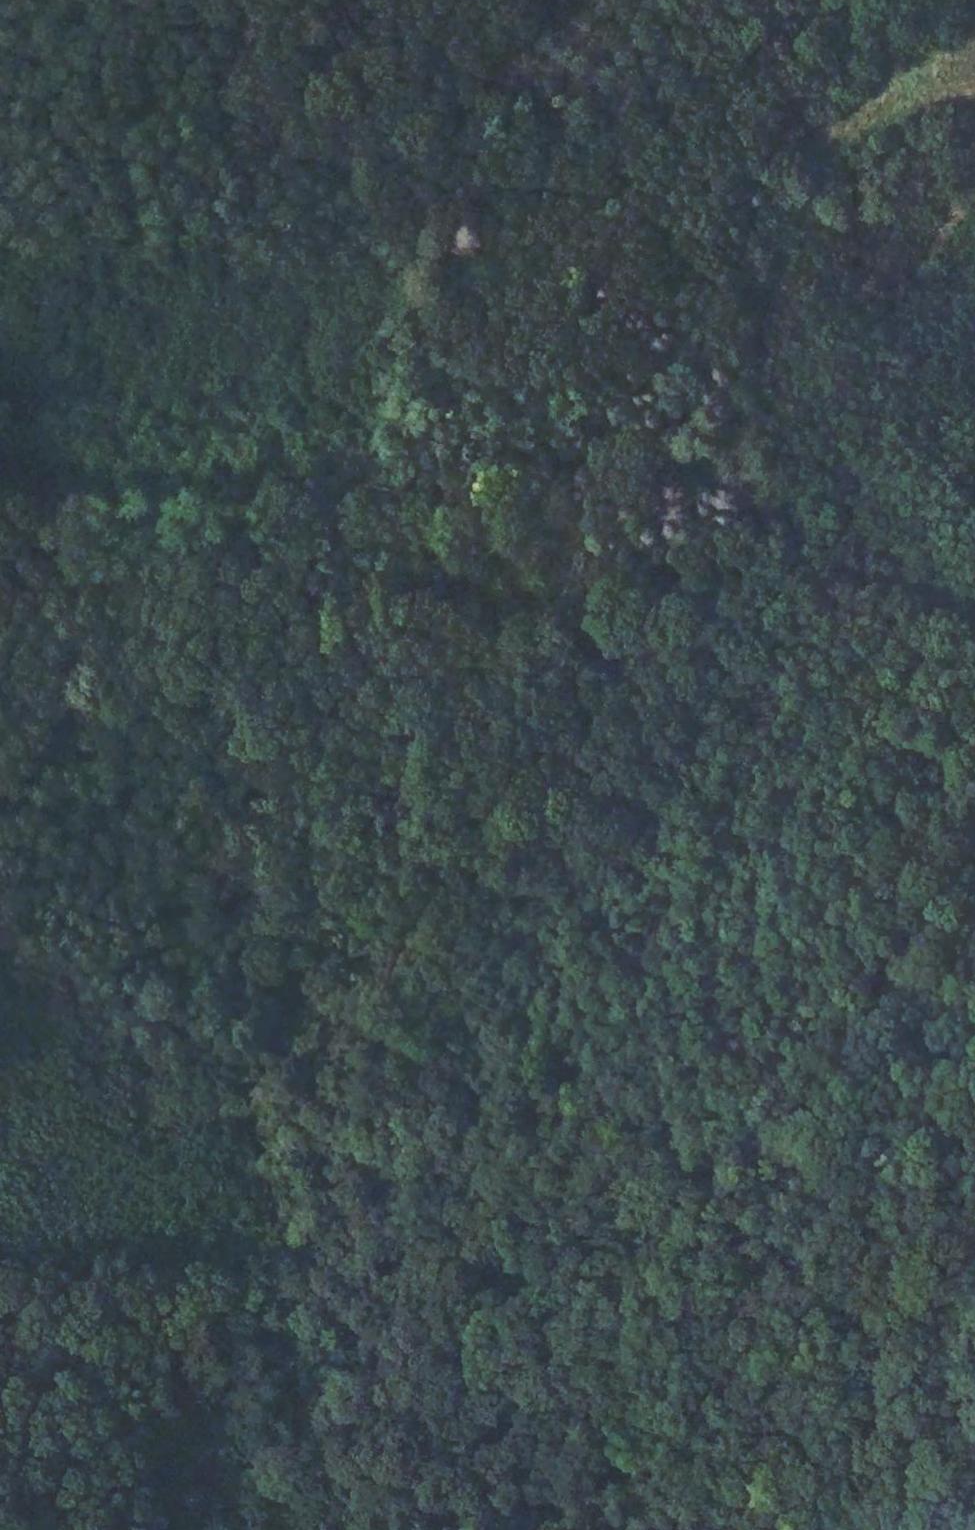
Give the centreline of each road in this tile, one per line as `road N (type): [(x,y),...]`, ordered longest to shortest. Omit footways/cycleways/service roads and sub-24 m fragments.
road 1 (track): [(916,0),(798,98),(758,147),(750,249),(796,471),(796,505),(786,558),(701,717),(582,800),(421,956),(251,1100),(272,1211),(331,1343),(348,1411)]
road 2 (track): [(214,1066),(223,915),(149,741),(117,584),(0,361)]

